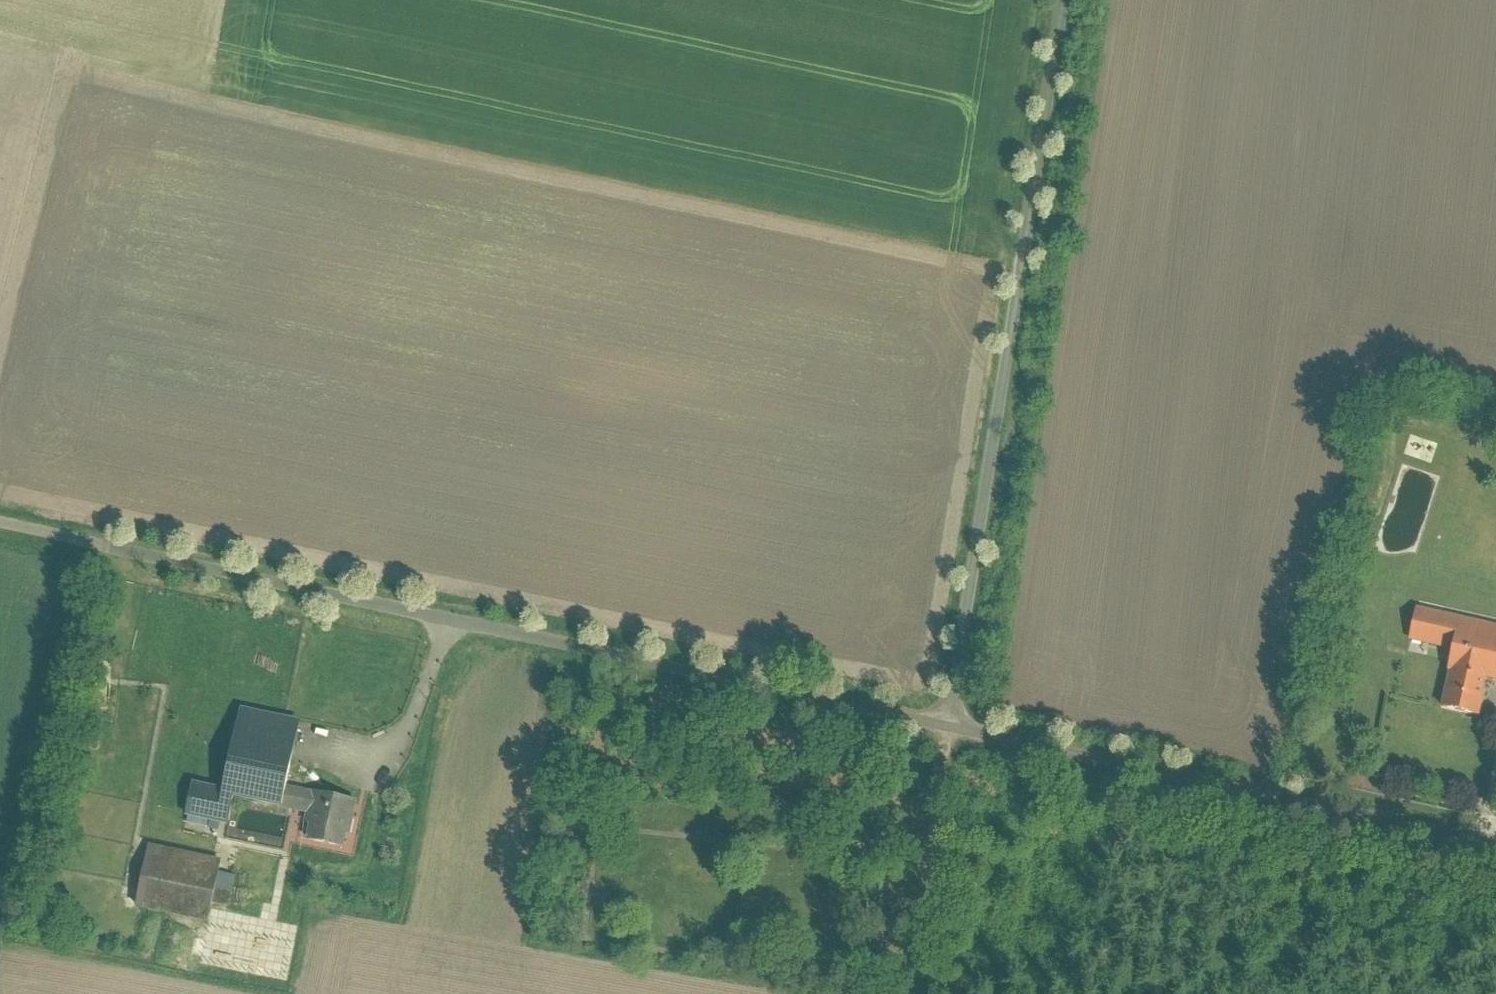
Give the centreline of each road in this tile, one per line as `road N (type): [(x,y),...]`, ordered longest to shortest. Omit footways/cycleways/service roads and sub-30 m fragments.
road 1 (unclassified): [(0,522),(946,722)]
road 2 (unclassified): [(1059,0),(946,722)]
road 3 (unclassified): [(946,722),(1495,842)]
road 4 (track): [(904,993),(946,722)]

